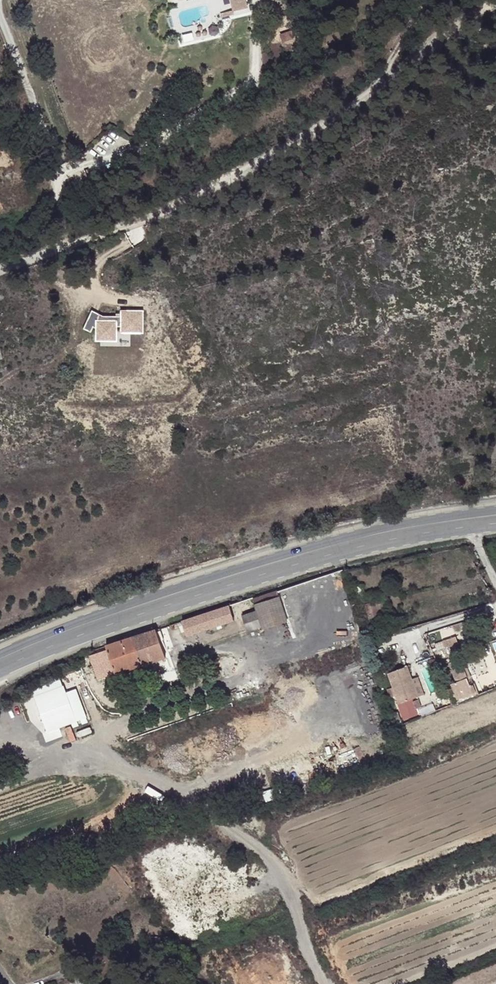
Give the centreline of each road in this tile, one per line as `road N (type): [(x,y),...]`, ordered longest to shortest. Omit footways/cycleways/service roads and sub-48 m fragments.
road 1 (unclassified): [(0,270),(249,166),(320,127),(495,3)]
road 2 (secondary): [(495,510),(437,515),(224,570),(0,657)]
road 3 (secondary): [(0,673),(352,550),(495,526)]

